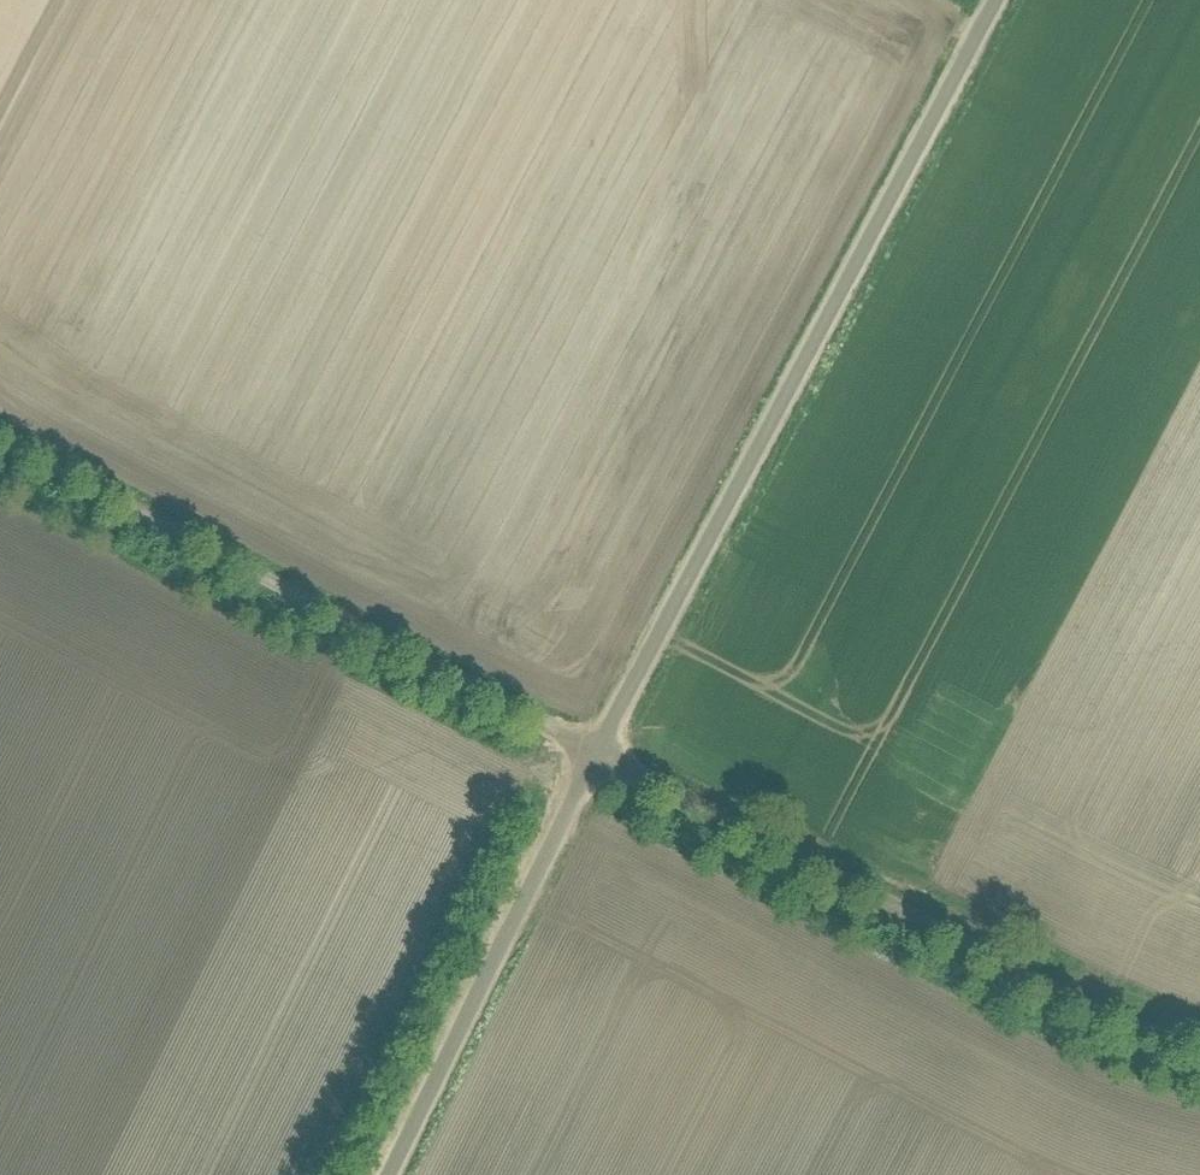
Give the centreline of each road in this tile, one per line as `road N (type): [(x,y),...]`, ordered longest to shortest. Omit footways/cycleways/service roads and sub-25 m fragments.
road 1 (unclassified): [(586,750),(975,0)]
road 2 (unclassified): [(586,750),(1199,1040)]
road 3 (unclassified): [(0,446),(586,750)]
road 4 (unclassified): [(377,1174),(586,750)]

